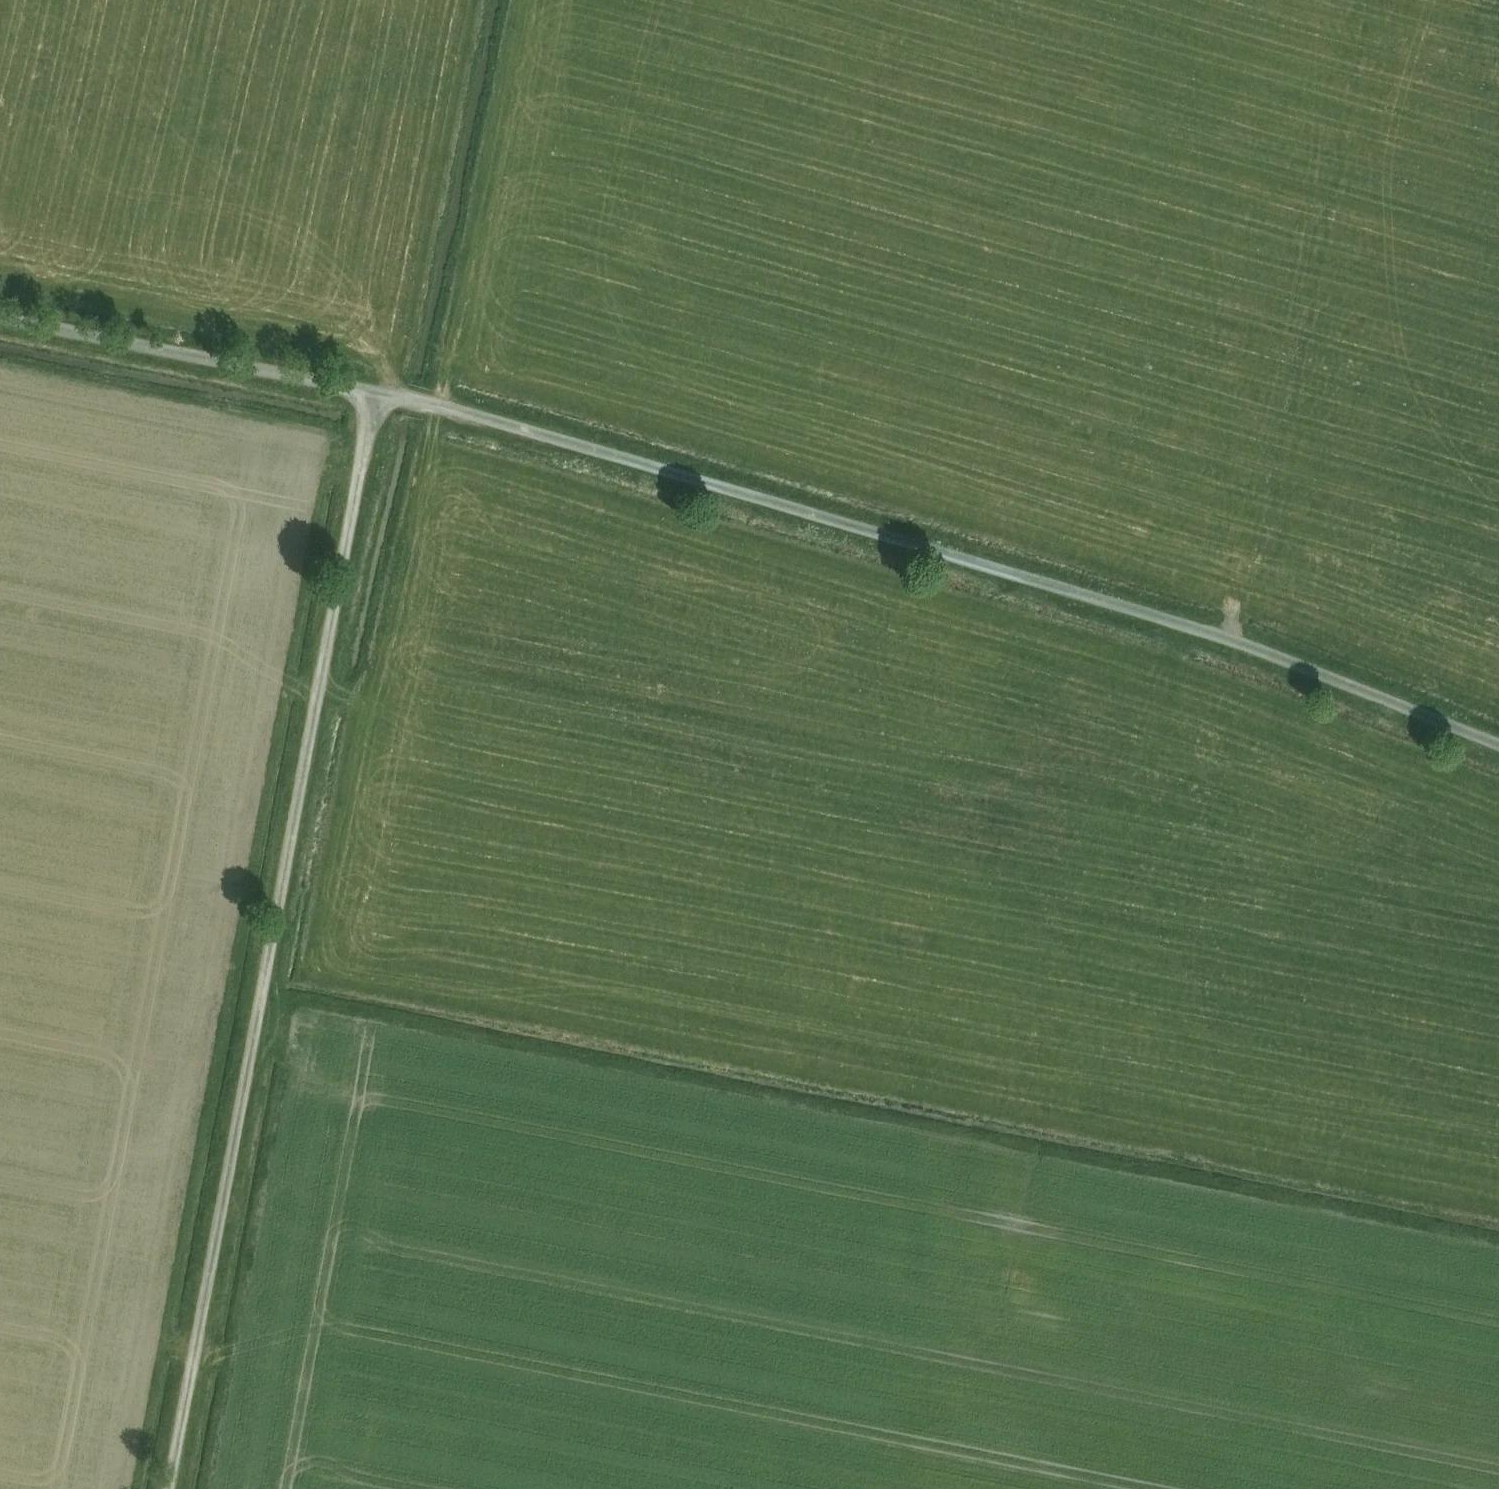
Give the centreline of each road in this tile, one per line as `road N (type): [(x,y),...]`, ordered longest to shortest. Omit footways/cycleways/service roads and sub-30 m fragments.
road 1 (unclassified): [(1498,744),(1241,642),(381,391)]
road 2 (unclassified): [(170,1488),(381,391)]
road 3 (unclassified): [(381,391),(0,306)]

